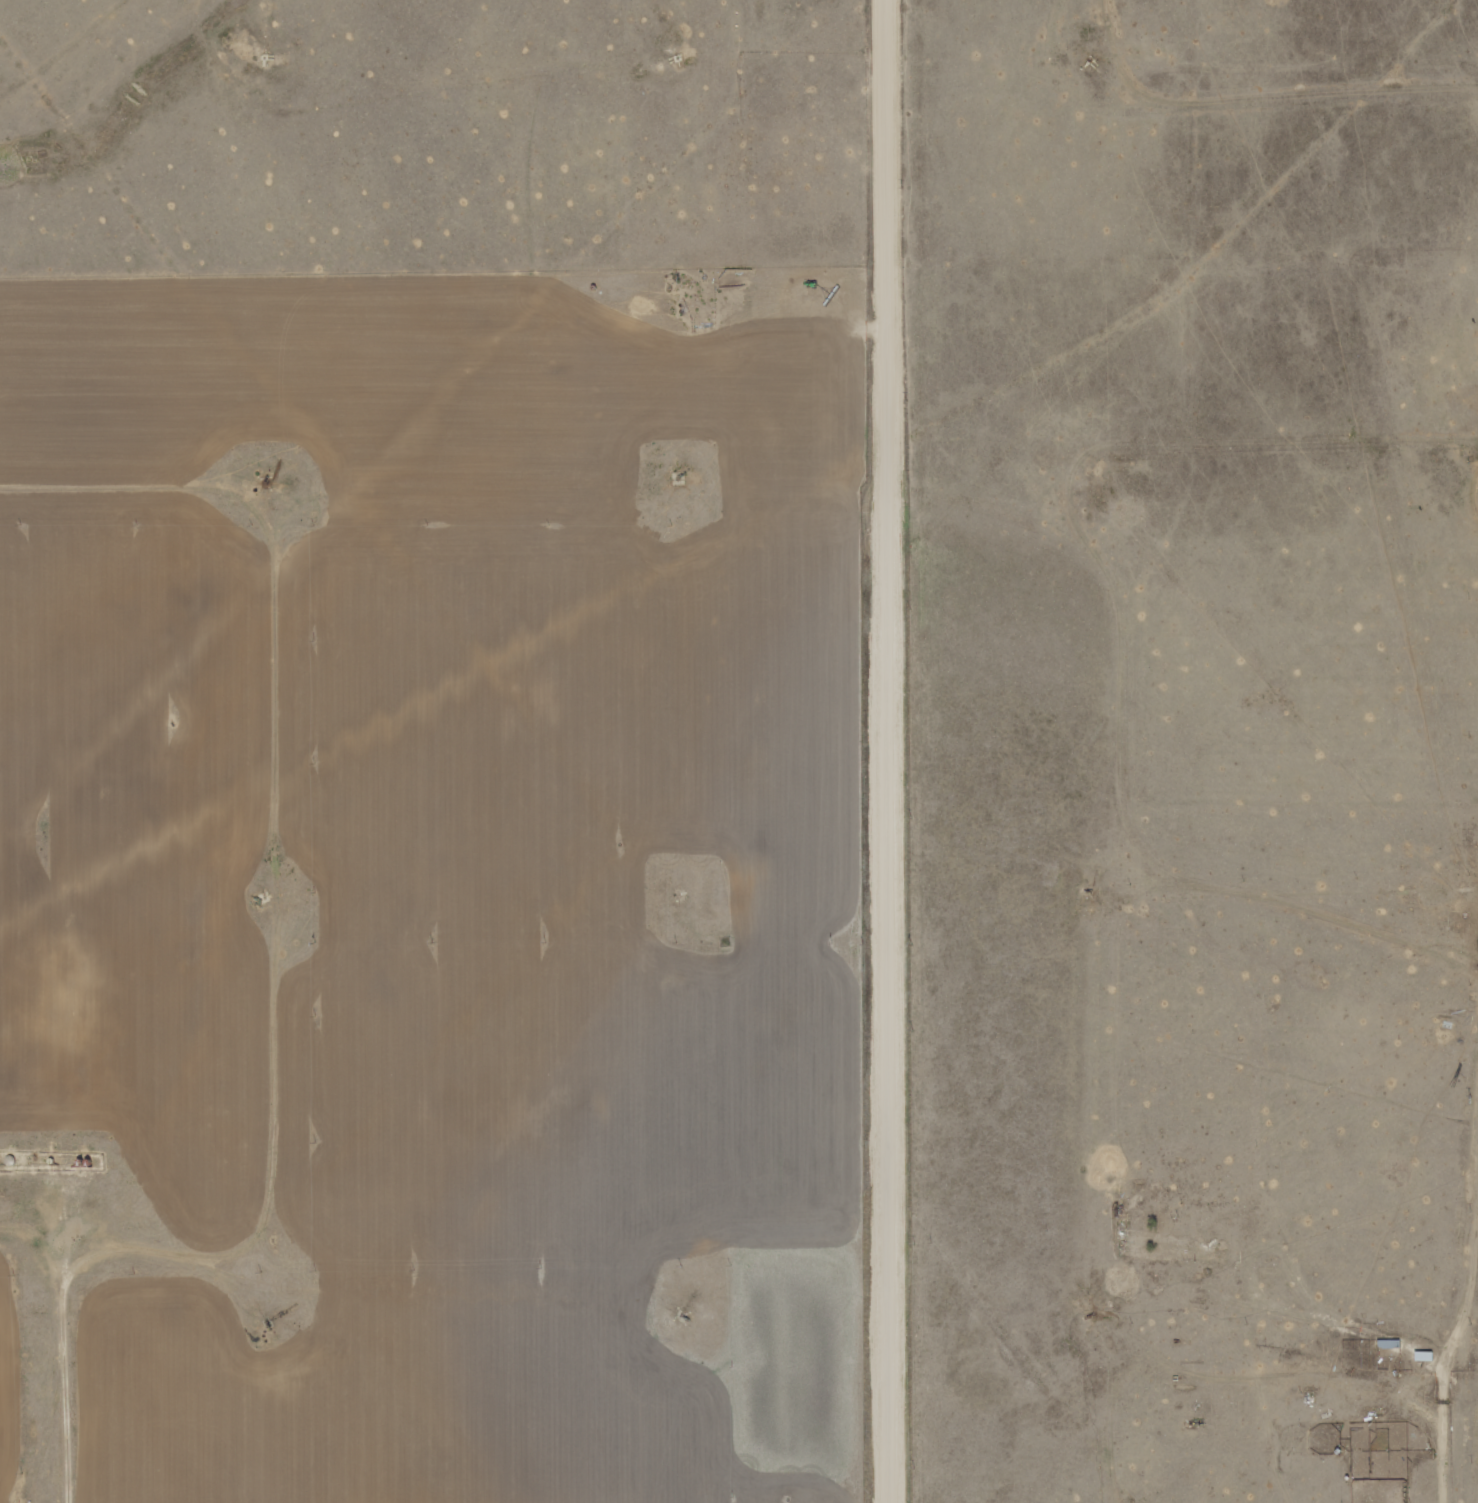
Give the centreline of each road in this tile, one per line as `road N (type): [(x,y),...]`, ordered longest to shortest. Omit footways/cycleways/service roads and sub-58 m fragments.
road 1 (residential): [(895,1502),(891,0)]

